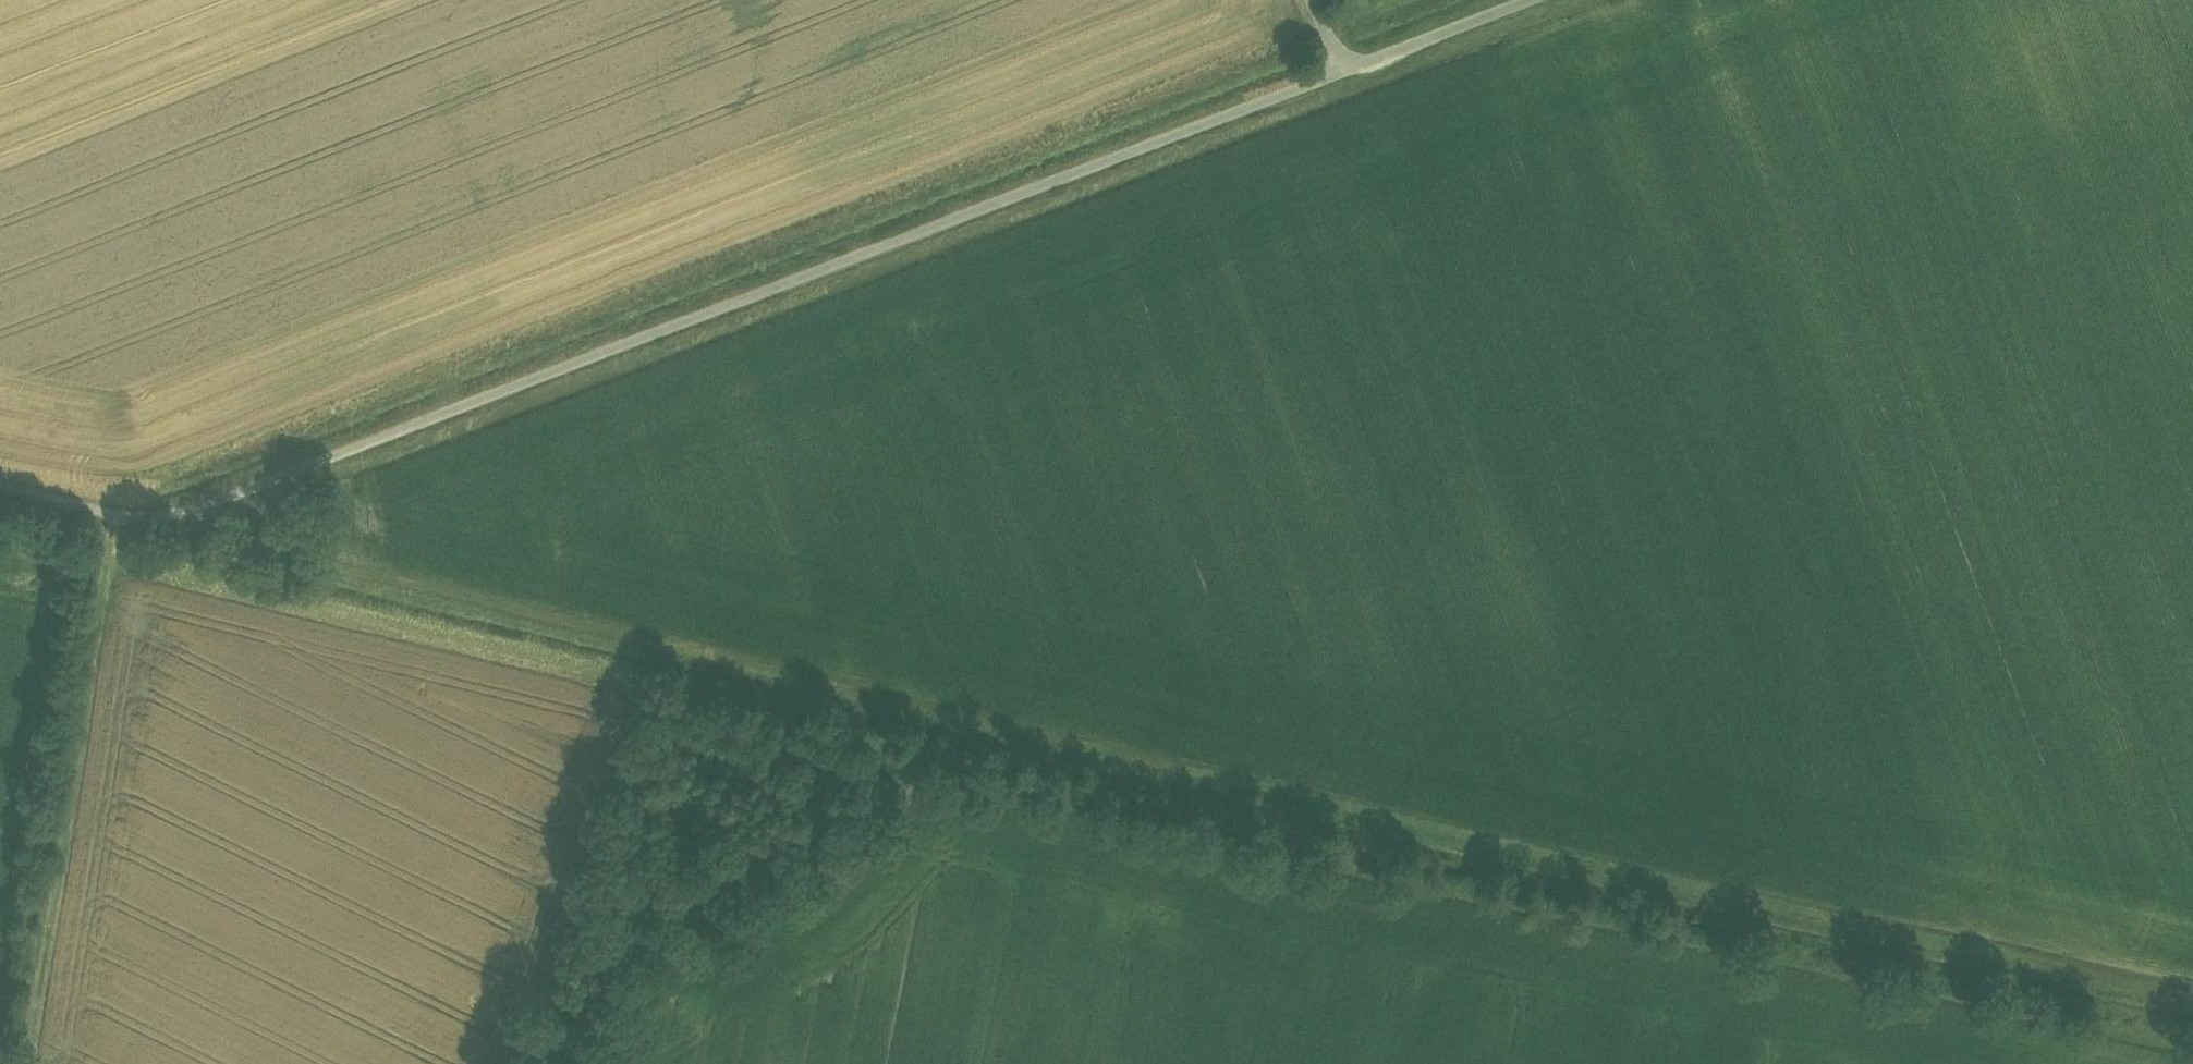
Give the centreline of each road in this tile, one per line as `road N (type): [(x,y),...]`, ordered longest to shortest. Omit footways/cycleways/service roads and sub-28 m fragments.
road 1 (unclassified): [(0,487),(122,522),(185,518),(1350,71)]
road 2 (track): [(122,522),(29,1063)]
road 3 (unclassified): [(1350,71),(1537,0)]

